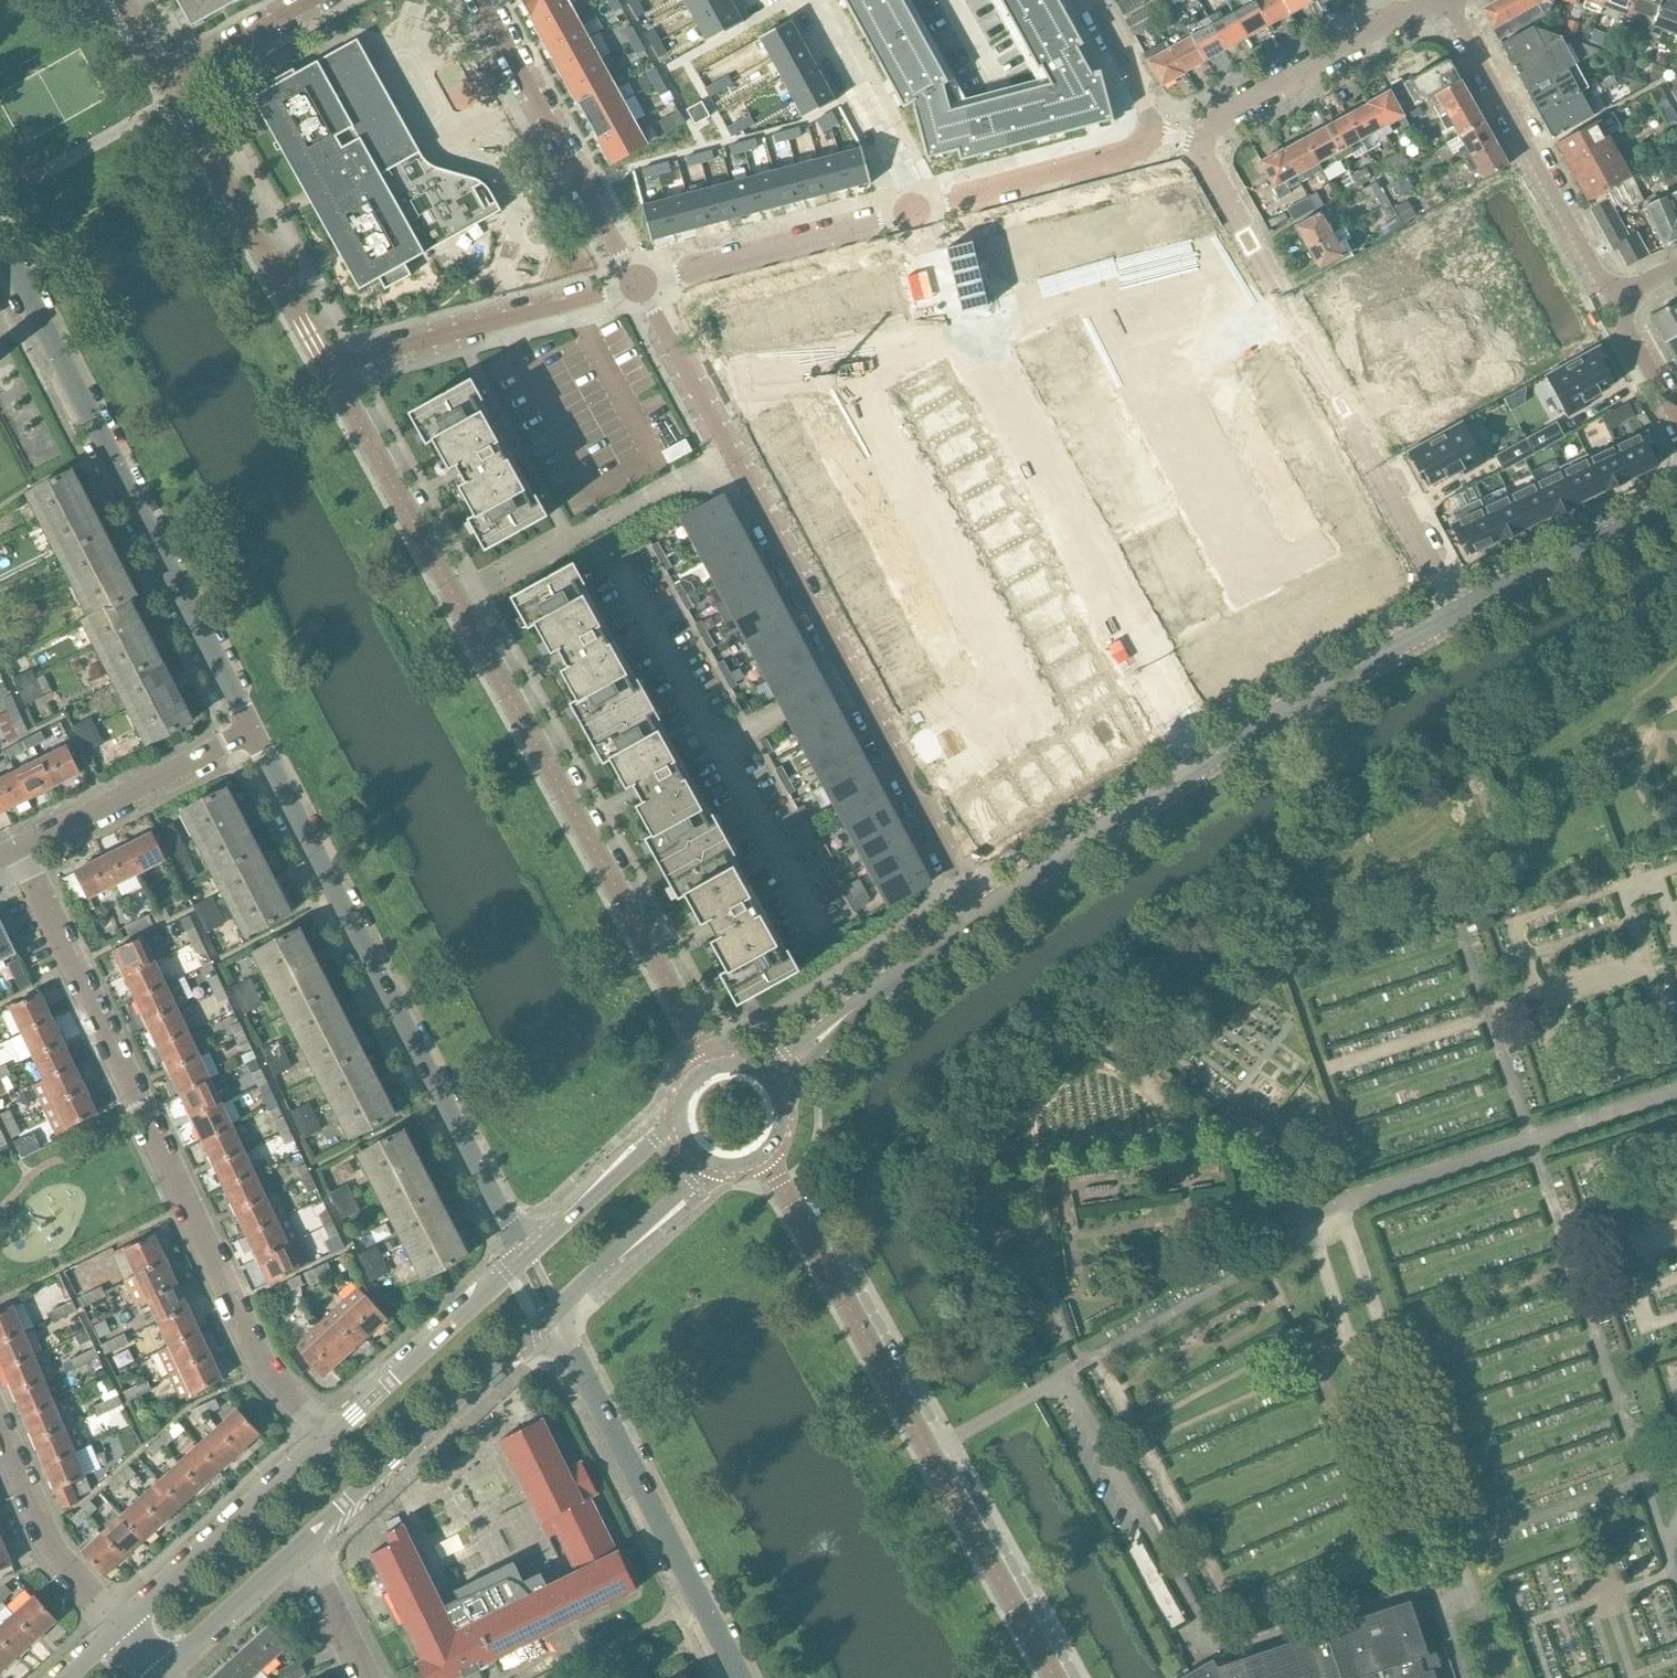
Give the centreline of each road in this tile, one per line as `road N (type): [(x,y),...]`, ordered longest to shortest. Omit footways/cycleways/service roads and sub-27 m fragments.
road 1 (residential): [(713,1067),(330,367)]
road 2 (residential): [(638,283),(984,911)]
road 3 (residential): [(20,848),(266,1368),(328,1434)]
road 4 (residential): [(1054,1677),(764,1154)]
road 5 (tertiary): [(248,731),(525,1258)]
road 6 (residential): [(638,283),(677,288),(1139,165),(1193,139)]
road 7 (tertiary): [(984,911),(1201,766),(1454,613)]
road 8 (tertiary): [(0,248),(248,731)]
road 9 (residential): [(1454,613),(1193,139)]
road 10 (tertiary): [(552,1316),(740,1677)]
road 11 (residential): [(1613,299),(1449,0)]
road 12 (tertiary): [(306,1546),(552,1316)]
road 13 (residential): [(330,367),(172,82)]
road 14 (residential): [(480,0),(638,283)]
road 15 (residential): [(330,367),(638,283)]
road 16 (tertiary): [(328,1434),(115,1622)]
road 17 (residential): [(1193,139),(1439,0)]
road 18 (tertiary): [(769,1081),(984,911)]
road 19 (tertiary): [(525,1258),(328,1434)]
road 20 (residential): [(20,848),(248,731)]
road 21 (tertiary): [(1454,613),(1676,505)]
road 22 (residential): [(115,1622),(55,1553),(0,1432)]
road 23 (tertiary): [(552,1316),(712,1163)]
road 24 (tertiary): [(679,1115),(525,1258)]
road 25 (tertiary): [(167,1673),(306,1546)]
road 26 (residential): [(1089,0),(1160,126),(1193,139)]
road 27 (residential): [(316,0),(172,82)]
road 28 (residential): [(365,1677),(306,1546)]
road 29 (residential): [(1676,419),(1613,299)]

